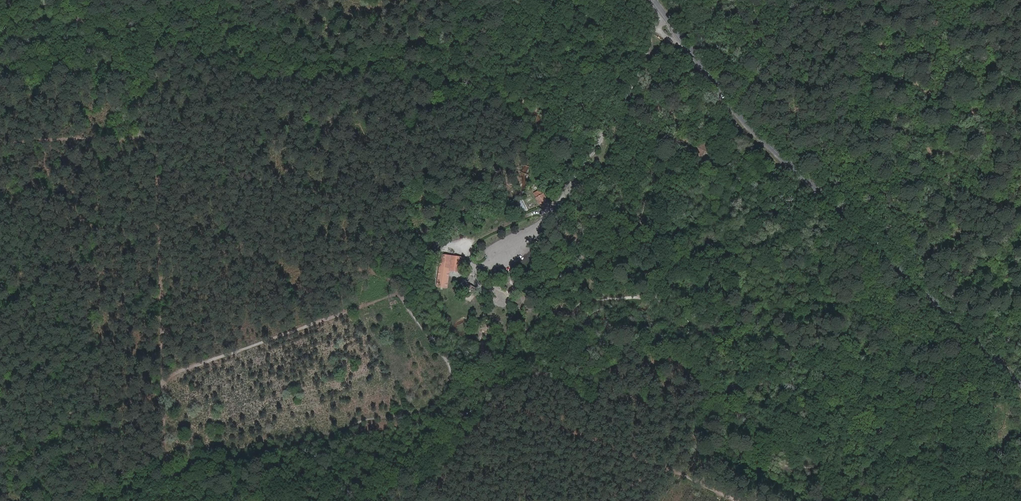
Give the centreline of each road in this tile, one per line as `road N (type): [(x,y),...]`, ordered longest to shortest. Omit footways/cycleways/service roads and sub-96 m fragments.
road 1 (track): [(164,375),(392,295),(451,372),(437,404),(367,418),(328,439),(215,451),(165,447)]
road 2 (tertiary): [(1020,386),(740,125),(654,0)]
road 3 (track): [(167,500),(158,148),(150,137),(0,142)]
road 4 (track): [(164,428),(360,371),(428,338)]
road 5 (track): [(599,500),(666,466),(520,346)]
road 6 (track): [(505,404),(738,500)]
road 7 (track): [(363,306),(427,408)]
road 8 (track): [(505,404),(467,442),(435,500)]

